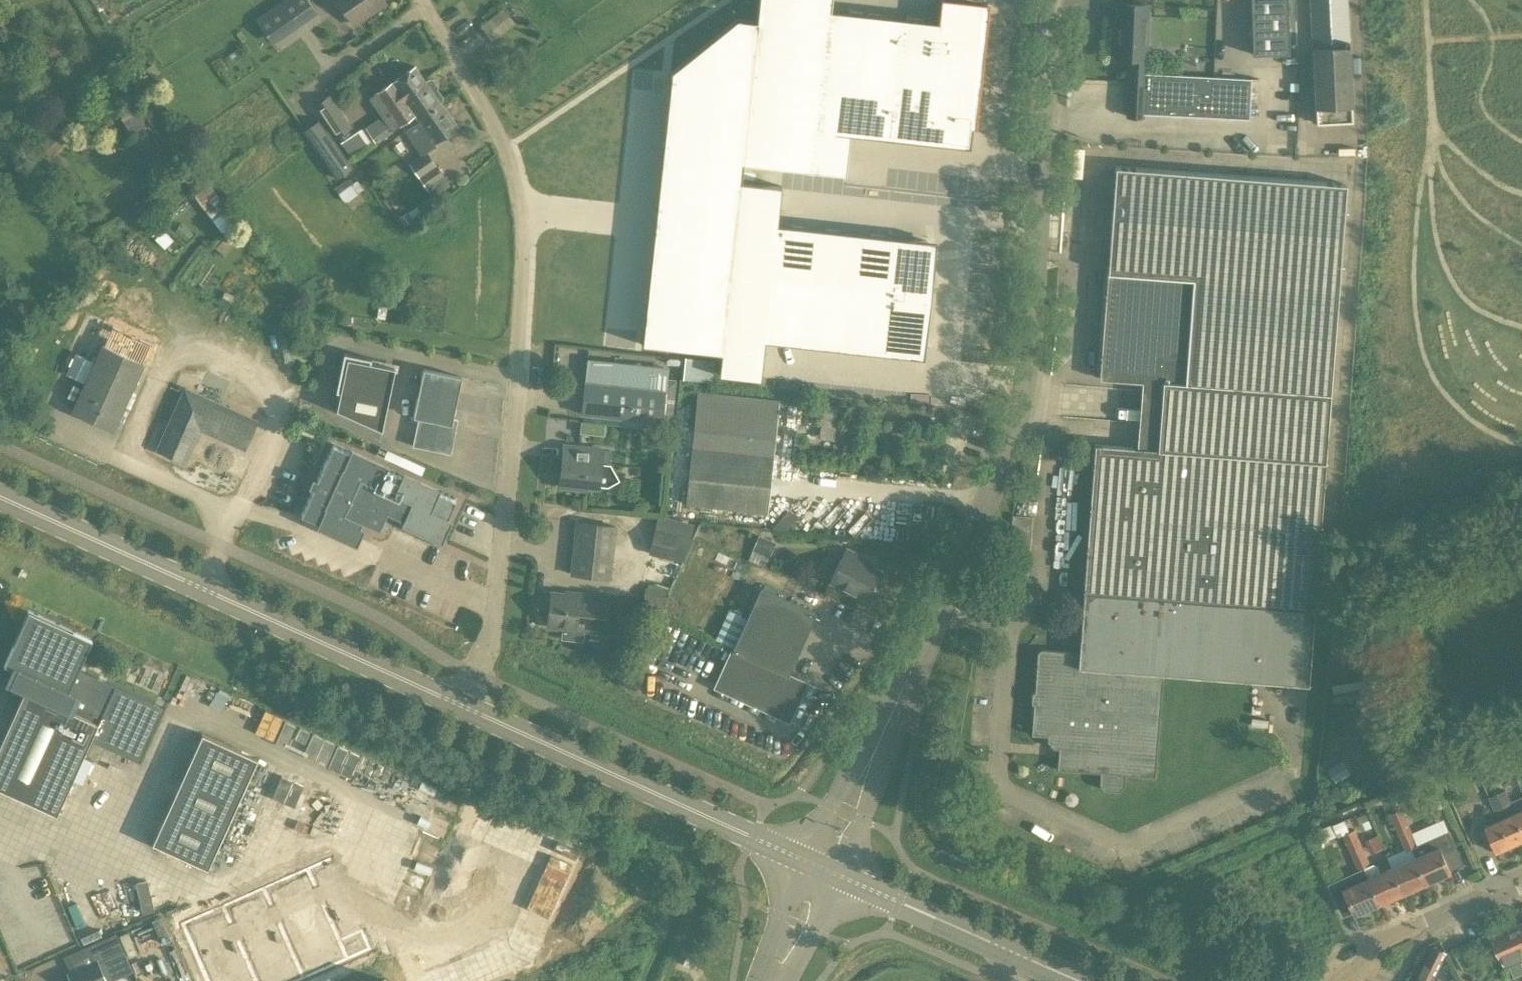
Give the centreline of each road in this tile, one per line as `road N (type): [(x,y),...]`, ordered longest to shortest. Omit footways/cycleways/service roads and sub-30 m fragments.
road 1 (unclassified): [(821,865),(945,600),(1002,441),(1028,325),(1046,0)]
road 2 (residential): [(423,0),(508,149),(524,226),(485,659),(463,706)]
road 3 (secondary): [(463,706),(0,497)]
road 4 (secondary): [(821,865),(463,706)]
road 5 (secondary): [(1078,980),(821,865)]
road 6 (residential): [(1339,980),(1378,943),(1521,881)]
road 7 (unclassified): [(774,980),(821,865)]

